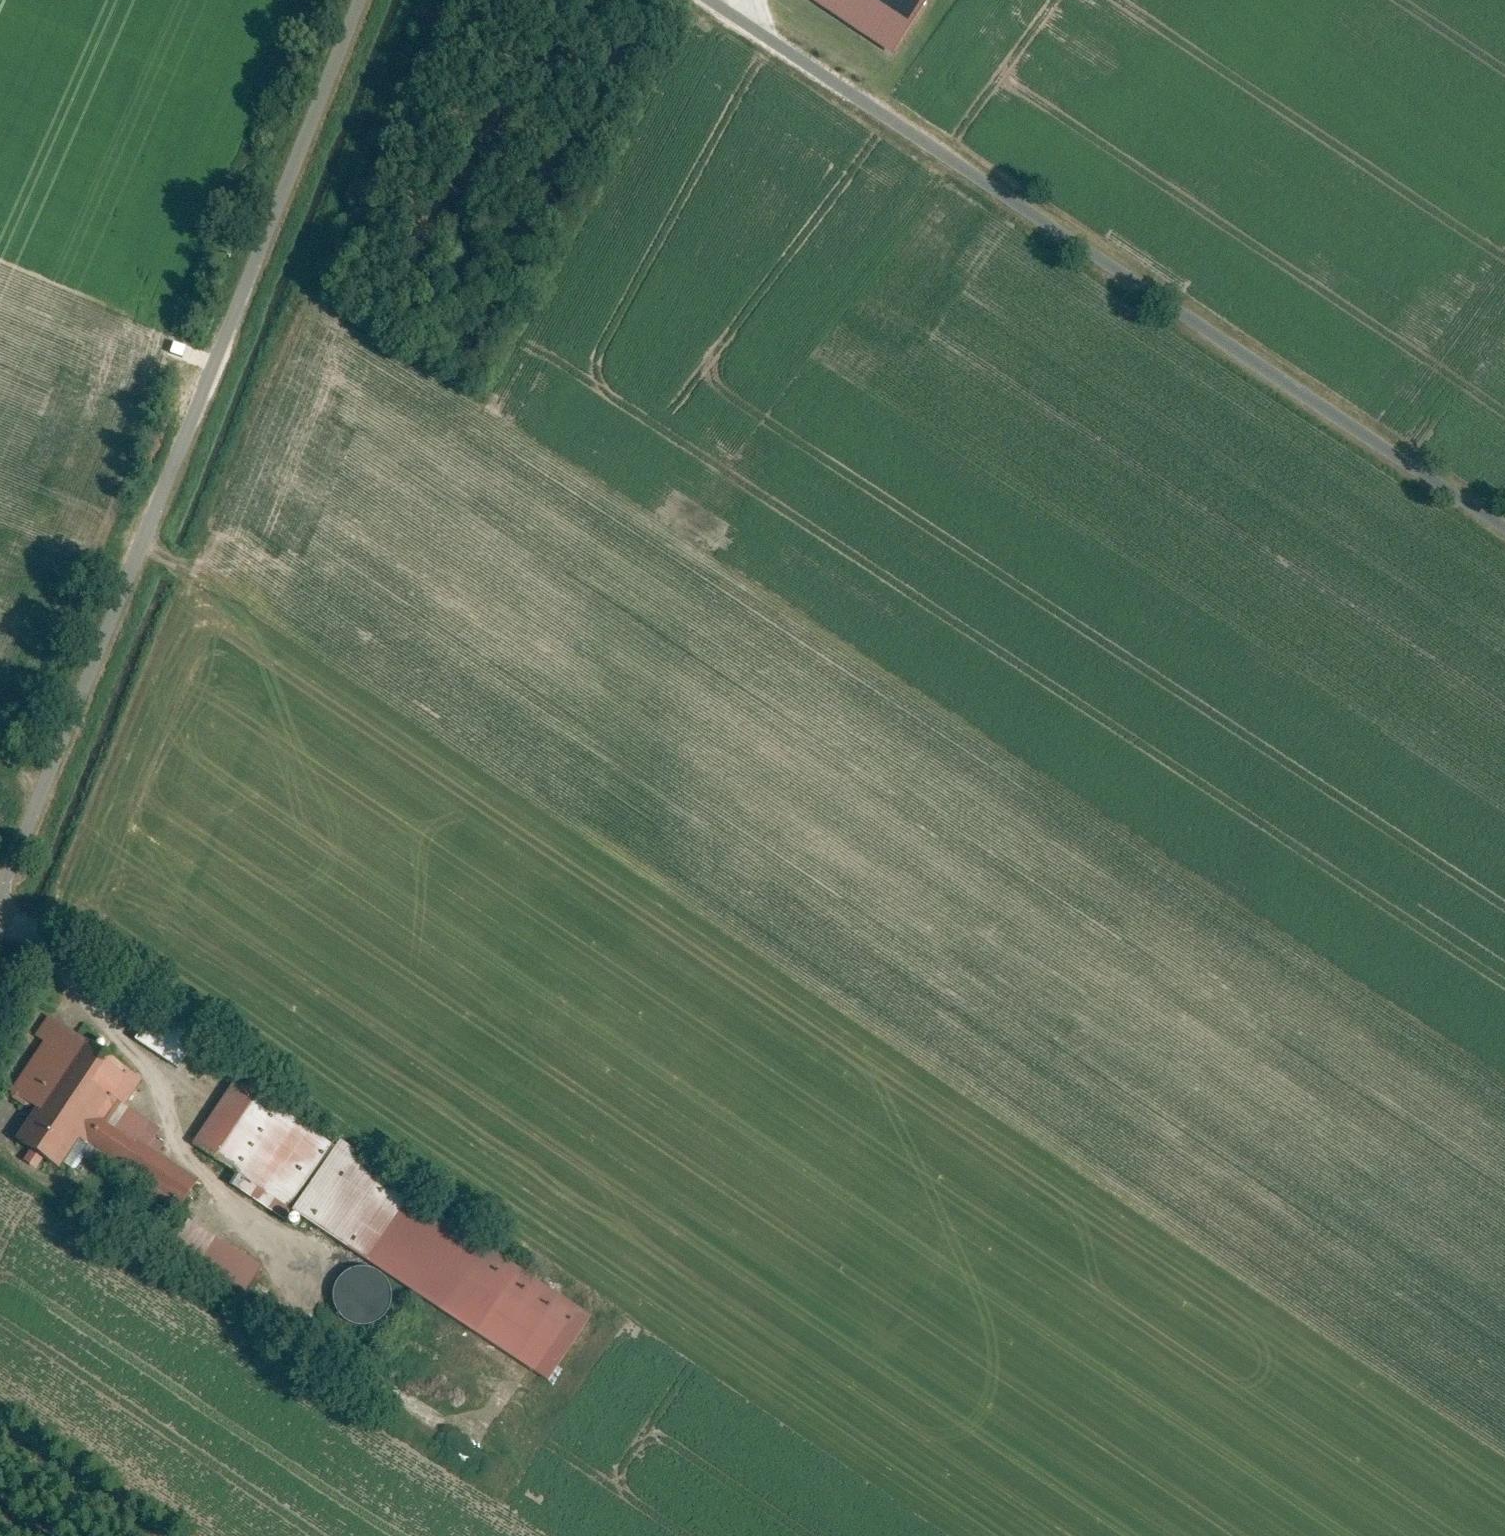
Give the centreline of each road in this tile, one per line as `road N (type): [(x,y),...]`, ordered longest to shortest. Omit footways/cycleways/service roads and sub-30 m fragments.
road 1 (unclassified): [(359,0),(0,894)]
road 2 (unclassified): [(1504,528),(716,0)]

